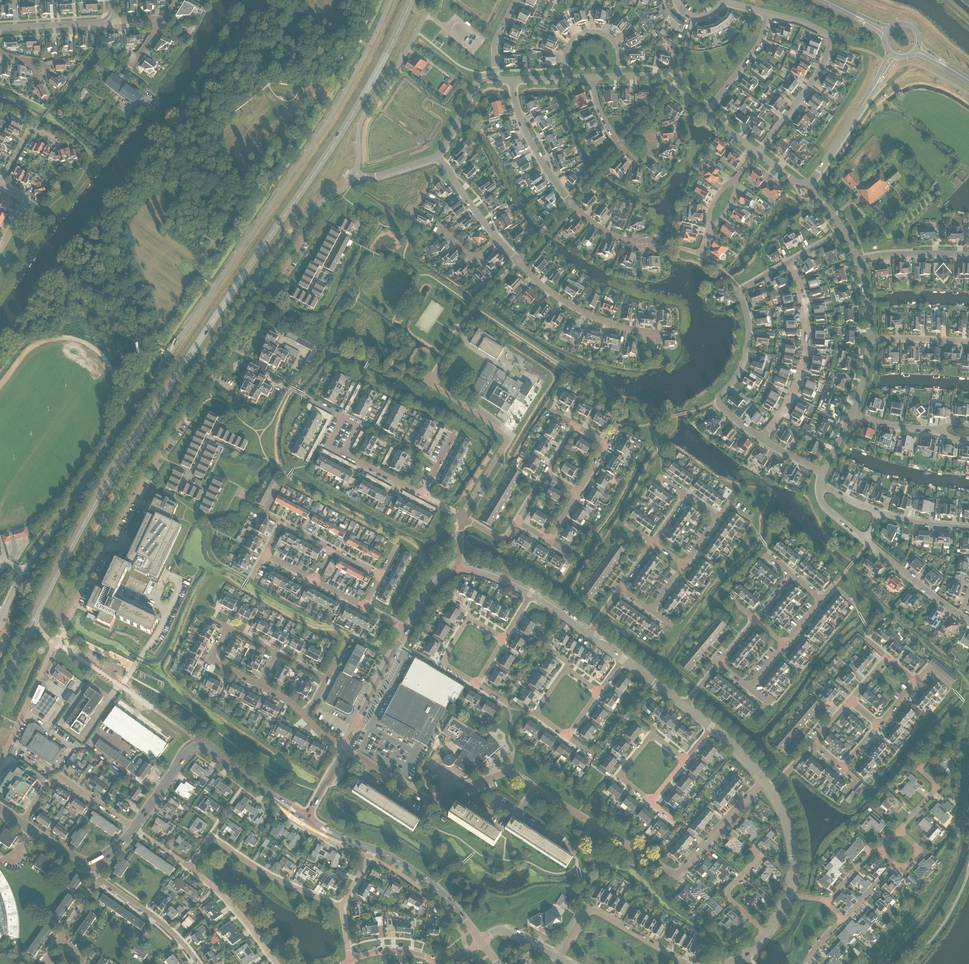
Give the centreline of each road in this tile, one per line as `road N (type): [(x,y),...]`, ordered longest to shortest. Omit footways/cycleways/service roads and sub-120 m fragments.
road 1 (unclassified): [(0,621),(25,570),(330,117),(391,0)]
road 2 (secondary): [(33,620),(120,460),(349,119),(413,0)]
road 3 (unclassified): [(55,643),(142,478),(269,290),(310,215),(356,174)]
road 4 (unclassified): [(763,781),(677,877),(509,772),(429,801),(345,747)]
road 5 (residential): [(761,439),(719,399),(748,348),(742,289),(789,263)]
road 6 (residential): [(769,15),(832,39),(819,72),(757,153)]
road 7 (unclassified): [(356,174),(359,125),(433,0)]
road 8 (residential): [(462,515),(510,435),(433,377)]
road 9 (residential): [(761,439),(789,400),(805,339),(789,263)]
road 10 (residential): [(341,907),(209,839),(189,868)]
road 11 (residential): [(686,963),(596,908),(560,959)]
road 12 (residential): [(652,341),(653,333),(575,309),(518,262)]
road 13 (residential): [(134,829),(60,777),(21,823)]
road 14 (secondary): [(480,943),(434,887),(373,849)]
road 15 (residential): [(571,204),(520,119),(512,80)]
road 16 (unclassified): [(409,630),(345,747)]
road 17 (residential): [(652,137),(647,161),(635,159),(606,126),(593,77)]
road 18 (unclassified): [(0,762),(55,643)]
road 19 (residential): [(276,963),(228,901),(189,868)]
road 20 (unclassified): [(198,963),(151,916),(99,882)]
road 21 (residential): [(865,539),(959,616)]
road 22 (residential): [(566,78),(569,44),(593,32),(615,44),(619,76)]

